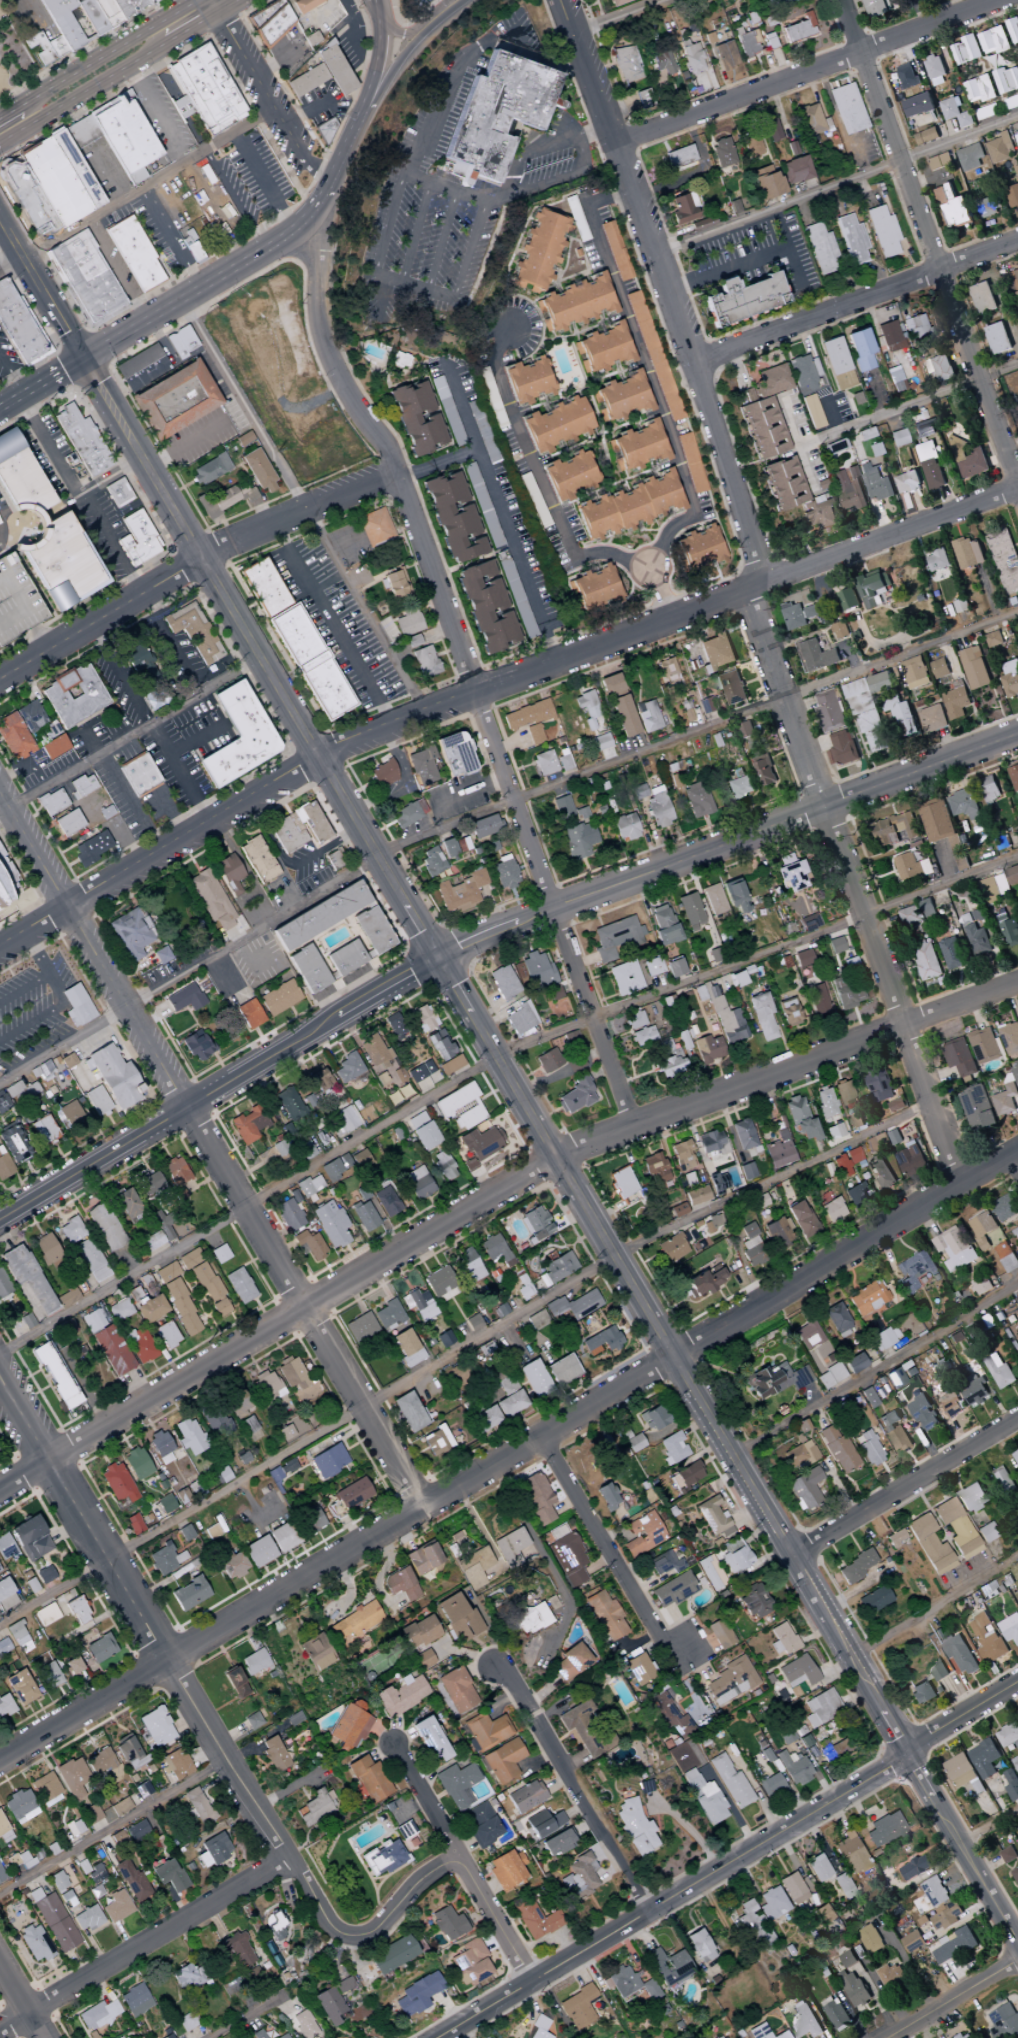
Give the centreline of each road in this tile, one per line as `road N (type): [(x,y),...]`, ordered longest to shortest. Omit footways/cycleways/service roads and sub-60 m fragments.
road 1 (tertiary): [(437,957),(1017,1935)]
road 2 (residential): [(163,1660),(1017,1149)]
road 3 (residential): [(317,204),(324,340),(398,477),(631,1129)]
road 4 (residential): [(165,1388),(554,1157),(1017,980)]
road 5 (residential): [(442,2037),(1017,1687)]
road 6 (tertiary): [(0,1382),(333,1927),(356,1938)]
road 7 (residential): [(751,591),(963,1182)]
road 8 (tertiary): [(437,957),(1017,735)]
road 9 (residential): [(563,12),(760,565),(751,591)]
road 10 (tertiary): [(82,360),(376,857)]
road 11 (residential): [(841,0),(1017,483)]
road 12 (residential): [(321,763),(751,591)]
road 13 (residential): [(184,1108),(420,1506)]
road 14 (residential): [(0,683),(202,563),(398,477)]
road 15 (residential): [(614,144),(1000,0)]
road 16 (residential): [(0,951),(321,763)]
road 17 (residential): [(0,798),(184,1108)]
road 18 (residential): [(693,361),(1017,240)]
road 19 (residential): [(290,1854),(0,2035)]
road 20 (tertiary): [(184,1108),(437,957)]
road 21 (residential): [(492,1667),(506,1677),(651,1912)]
road 22 (residential): [(751,591),(1017,486)]
road 23 (secondary): [(82,360),(279,244),(317,204)]
road 24 (residential): [(390,1744),(532,1983)]
road 25 (residential): [(790,1556),(1017,1416)]
road 26 (residential): [(538,1436),(657,1636)]
road 27 (tertiary): [(0,1218),(184,1108)]
road 28 (tertiary): [(195,0),(18,106)]
road 29 (residential): [(217,14),(302,158),(331,180)]
road 30 (tertiary): [(0,144),(165,45)]
road 31 (residential): [(163,1660),(0,1757)]
road 32 (residential): [(690,1617),(714,1657),(673,1681),(649,1641),(690,1617)]
road 33 (tertiary): [(355,125),(406,55),(465,0)]
road 34 (residential): [(898,2037),(1017,1968)]
road 35 (residential): [(356,1938),(375,1933),(431,1876),(461,1862)]
road 36 (secondary): [(355,125),(376,59),(373,0)]

